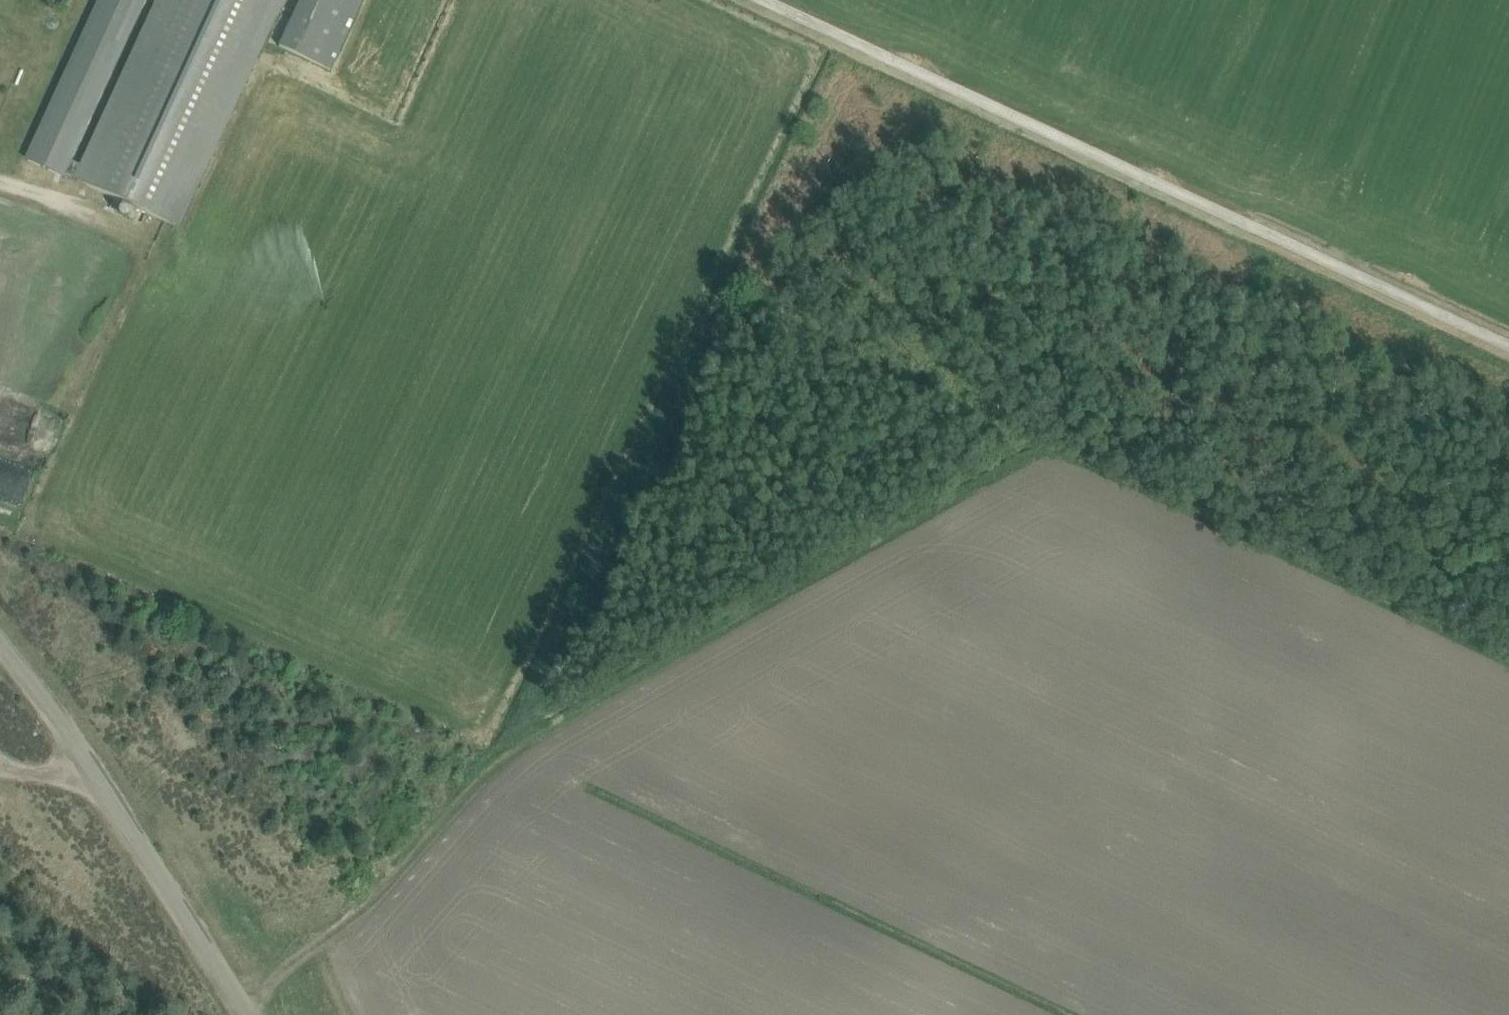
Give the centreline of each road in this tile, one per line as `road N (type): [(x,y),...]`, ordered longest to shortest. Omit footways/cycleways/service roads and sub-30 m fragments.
road 1 (track): [(1508,344),(763,0)]
road 2 (unclassified): [(244,1014),(104,790),(0,647)]

